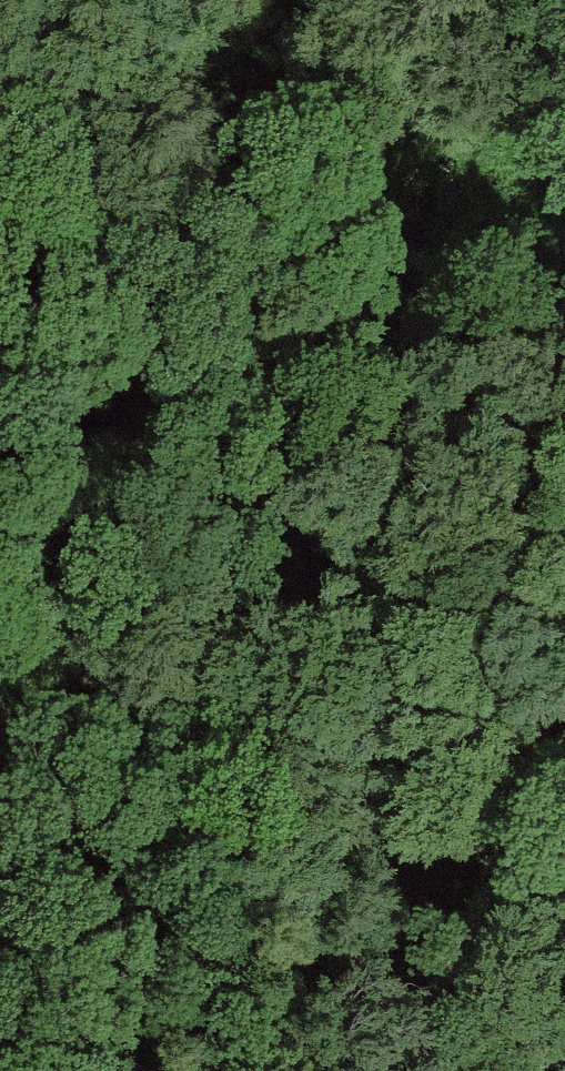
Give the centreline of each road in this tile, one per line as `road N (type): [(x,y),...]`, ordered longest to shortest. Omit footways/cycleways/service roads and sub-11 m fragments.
road 1 (track): [(408,1070),(329,873),(294,874),(243,809),(123,564),(55,336),(0,110)]
road 2 (track): [(329,873),(370,844),(390,730),(378,633),(385,540),(363,421),(378,268),(365,106),(381,0)]

